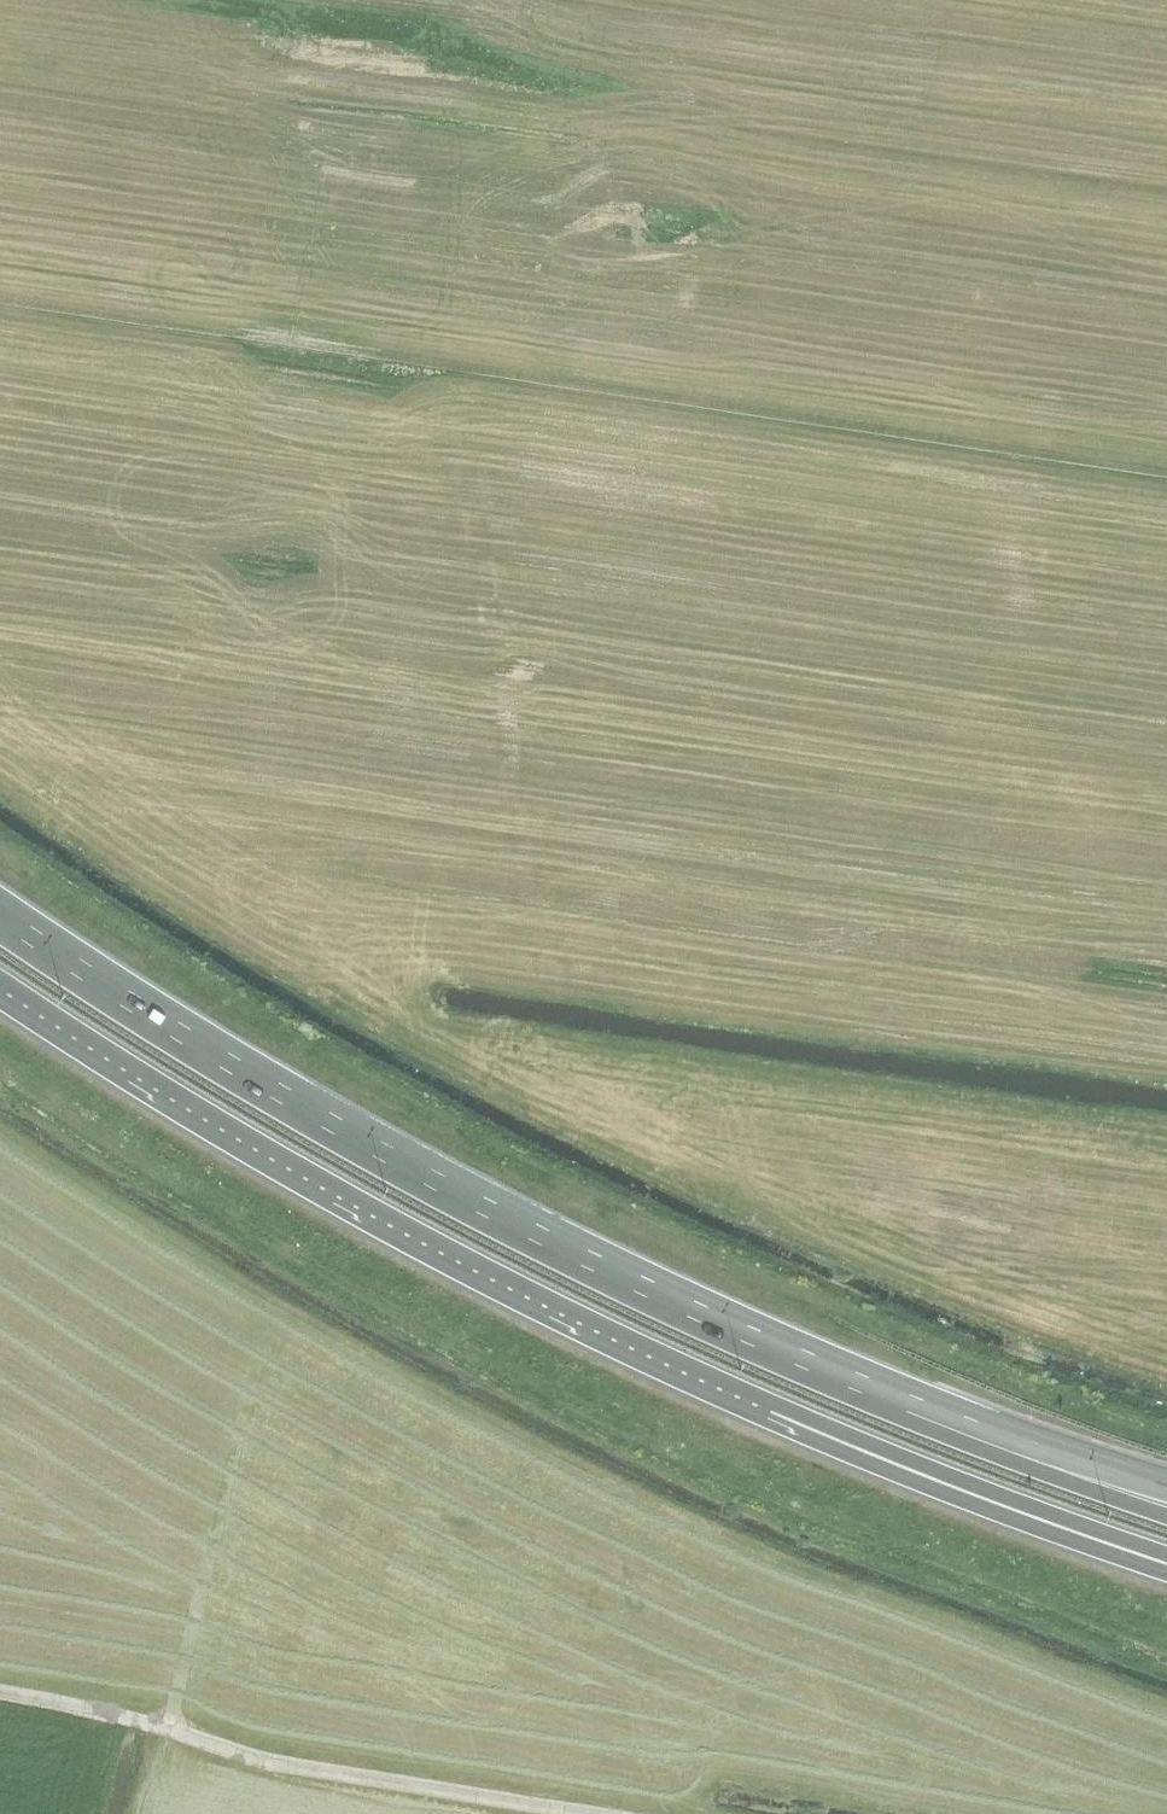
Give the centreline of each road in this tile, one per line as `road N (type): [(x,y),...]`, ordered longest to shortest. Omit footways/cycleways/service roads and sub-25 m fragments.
road 1 (trunk): [(0,990),(277,1164),(527,1298),(771,1412),(1166,1563)]
road 2 (trunk): [(906,1417),(701,1324),(297,1109),(0,915)]
road 3 (track): [(0,1690),(276,1762),(591,1813)]
road 4 (trunk): [(1166,1517),(906,1417)]
road 5 (trunk): [(1166,1488),(906,1417)]

